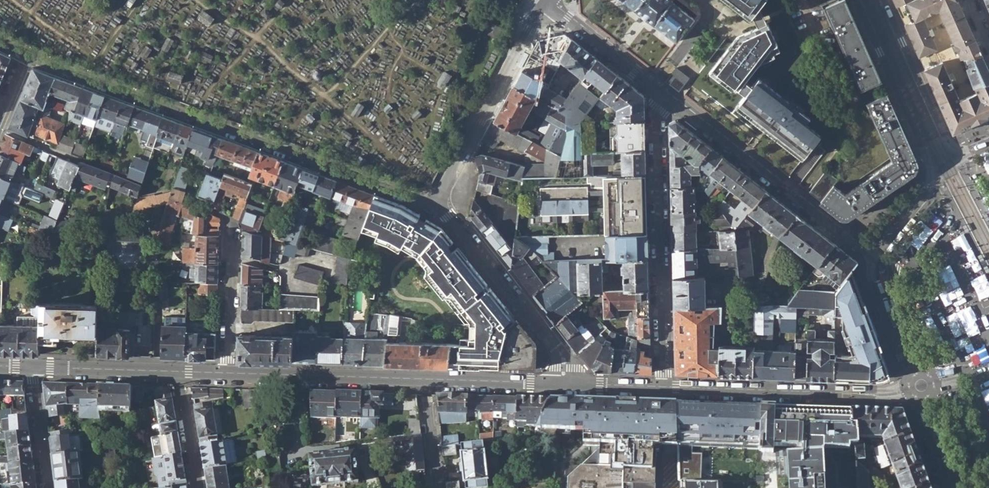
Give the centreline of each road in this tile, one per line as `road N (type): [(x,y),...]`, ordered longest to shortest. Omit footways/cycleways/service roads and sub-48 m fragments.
road 1 (residential): [(440,210),(25,53)]
road 2 (residential): [(664,96),(656,122),(664,387)]
road 3 (residential): [(664,96),(872,258)]
road 4 (tertiary): [(664,387),(895,393),(922,385)]
road 5 (residential): [(546,5),(440,210)]
road 6 (residential): [(440,210),(562,356),(564,383)]
road 7 (tertiary): [(227,373),(428,379)]
road 8 (tertiary): [(859,0),(927,152),(932,182)]
road 9 (tertiary): [(970,152),(953,147),(939,129),(882,0)]
road 10 (residential): [(0,129),(141,184)]
road 11 (residential): [(546,5),(664,96)]
road 12 (tertiary): [(35,367),(181,371)]
road 13 (tertiary): [(872,258),(871,284),(890,336),(905,372),(922,385)]
road 14 (residential): [(227,373),(231,232)]
road 15 (tertiary): [(428,379),(564,383)]
road 16 (residential): [(48,487),(35,367)]

